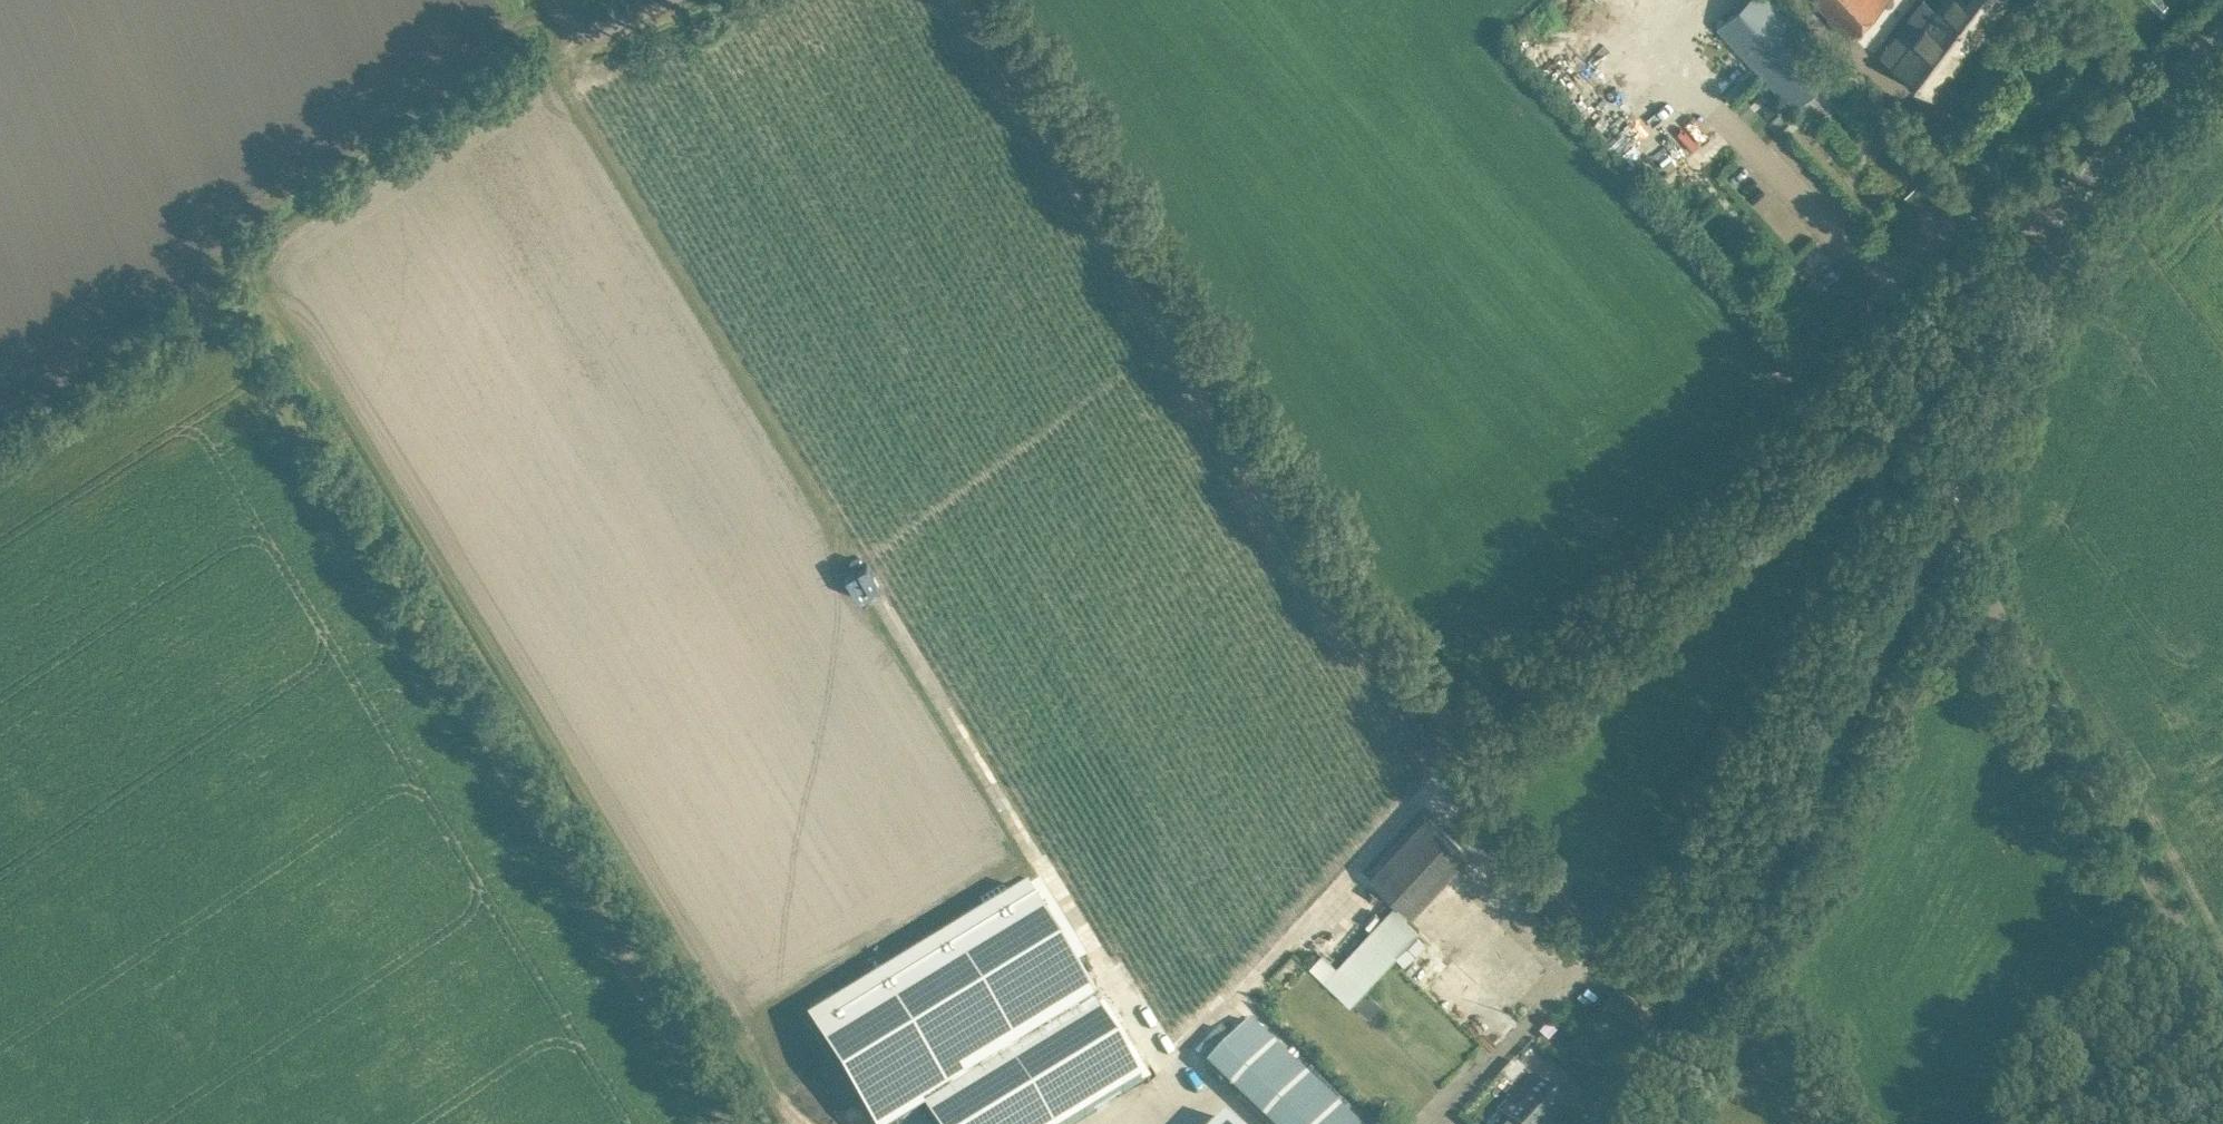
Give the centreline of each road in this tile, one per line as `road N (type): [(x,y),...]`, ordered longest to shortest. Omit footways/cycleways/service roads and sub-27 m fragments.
road 1 (track): [(1684,1003),(1565,932),(988,0)]
road 2 (unclassified): [(1618,1123),(1933,524)]
road 3 (unclassified): [(1933,524),(2099,157),(2222,36)]
road 4 (unclassified): [(2222,1003),(1933,524)]
road 5 (track): [(753,0),(589,83),(567,81),(528,0)]

